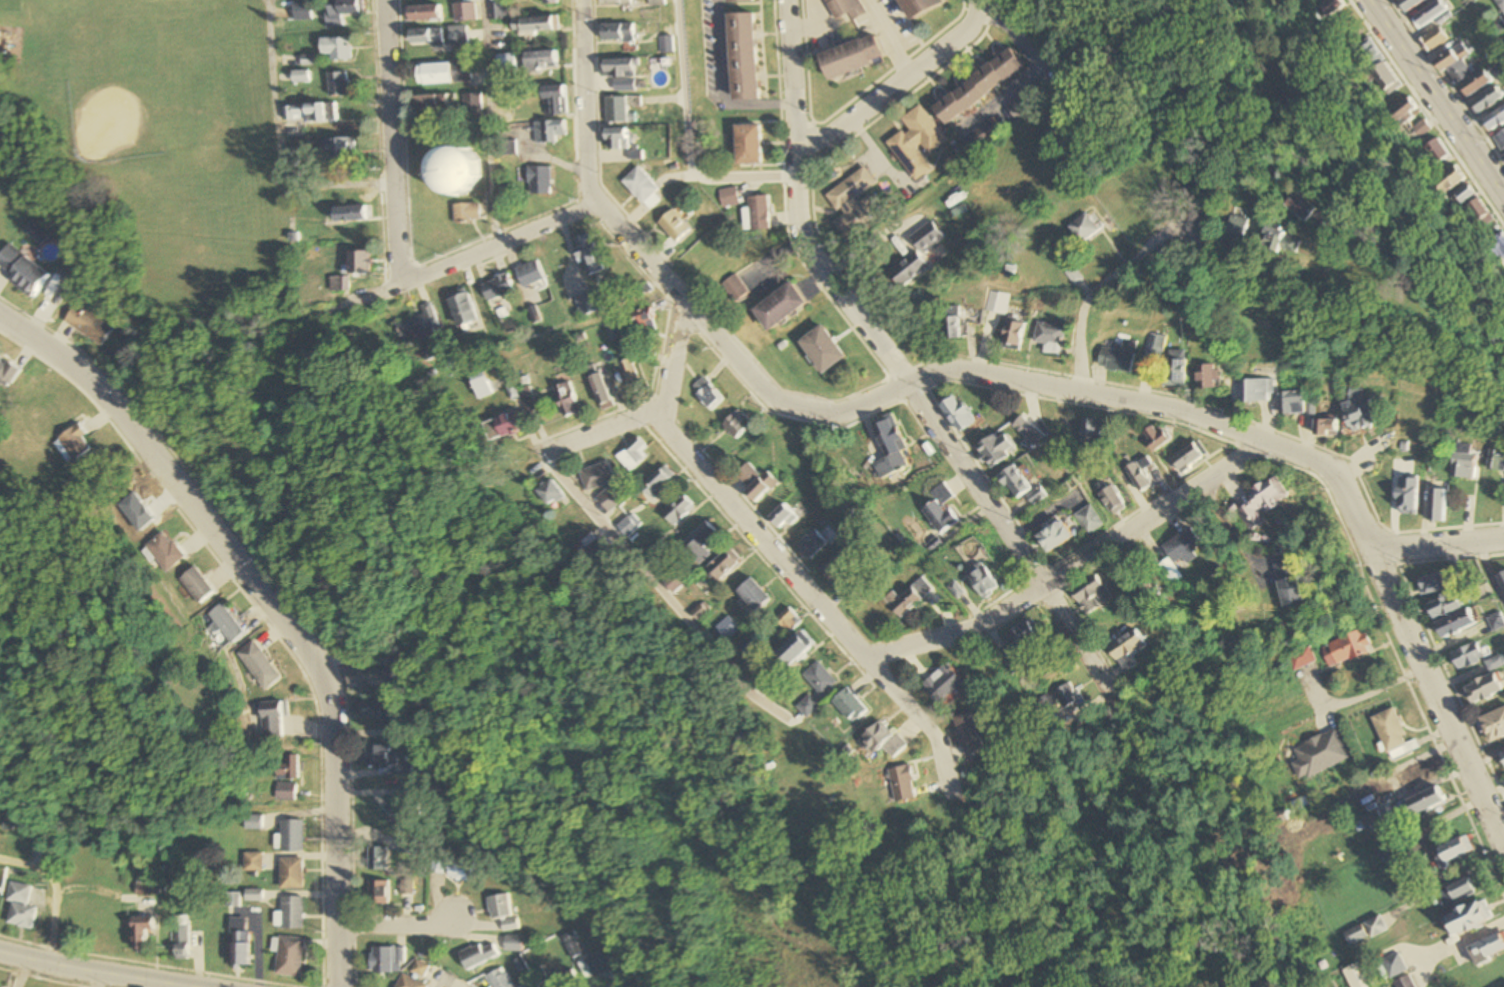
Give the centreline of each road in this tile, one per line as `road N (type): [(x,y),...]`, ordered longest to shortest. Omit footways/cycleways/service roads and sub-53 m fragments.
road 1 (residential): [(1368,554),(1342,488),(1324,470),(1226,430),(982,374),(904,386),(858,412),(822,414),(764,390),(594,200),(584,0)]
road 2 (tertiary): [(340,986),(336,717),(325,678),(87,373),(0,315)]
road 3 (residential): [(1015,901),(856,660),(656,420),(690,310)]
road 4 (residential): [(1268,446),(962,638),(856,660)]
road 5 (residential): [(904,386),(800,240),(791,0)]
road 6 (residential): [(1503,849),(1368,554)]
road 7 (residential): [(400,274),(385,0)]
road 8 (residential): [(904,386),(1048,586)]
road 9 (residential): [(796,156),(972,28),(978,0)]
road 10 (primary): [(1503,196),(1371,0)]
road 11 (residential): [(594,200),(438,274),(400,274)]
road 12 (secondary): [(0,953),(204,986)]
road 13 (residential): [(1134,258),(1094,302),(1072,389)]
road 14 (residential): [(1503,539),(1368,554)]

